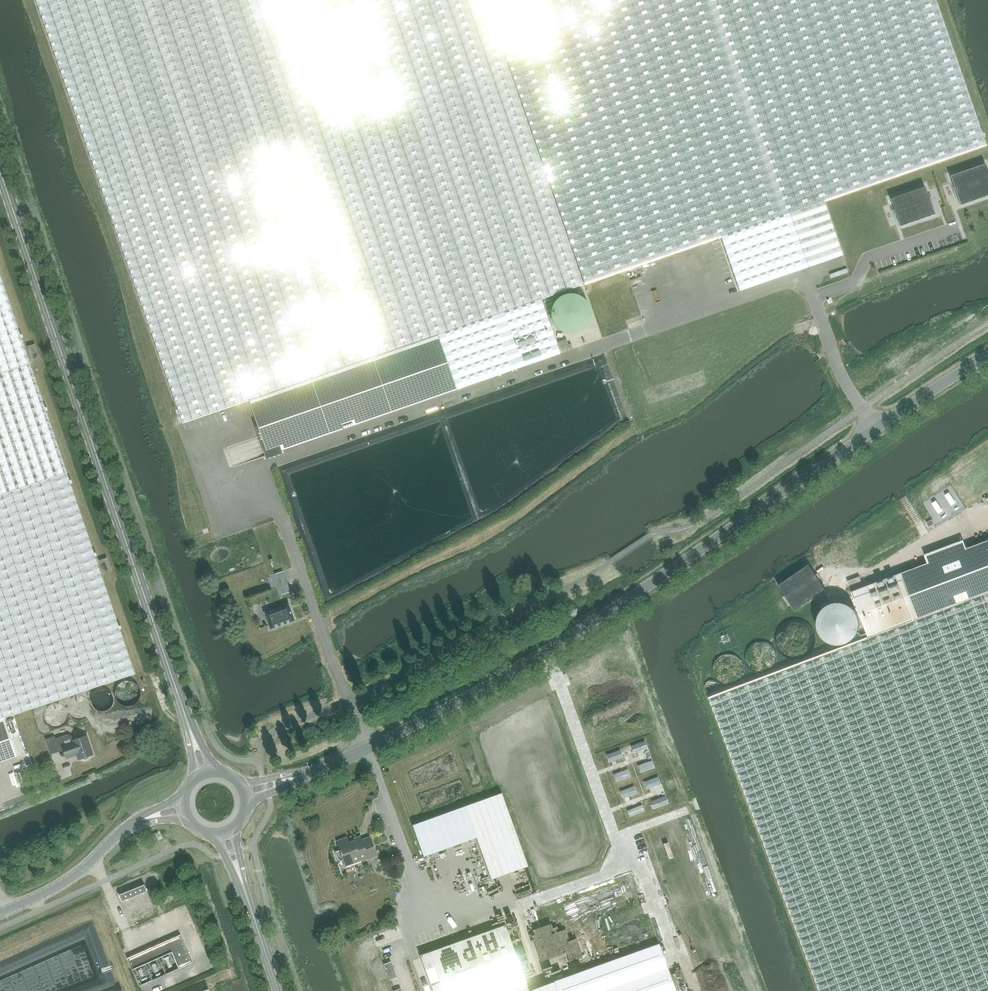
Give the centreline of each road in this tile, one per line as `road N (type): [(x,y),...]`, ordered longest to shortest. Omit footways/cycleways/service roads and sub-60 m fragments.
road 1 (unclassified): [(244,794),(440,715),(987,357)]
road 2 (tertiary): [(207,773),(0,172)]
road 3 (tertiary): [(0,914),(67,881),(134,823),(184,810)]
road 4 (tertiary): [(278,990),(226,832)]

